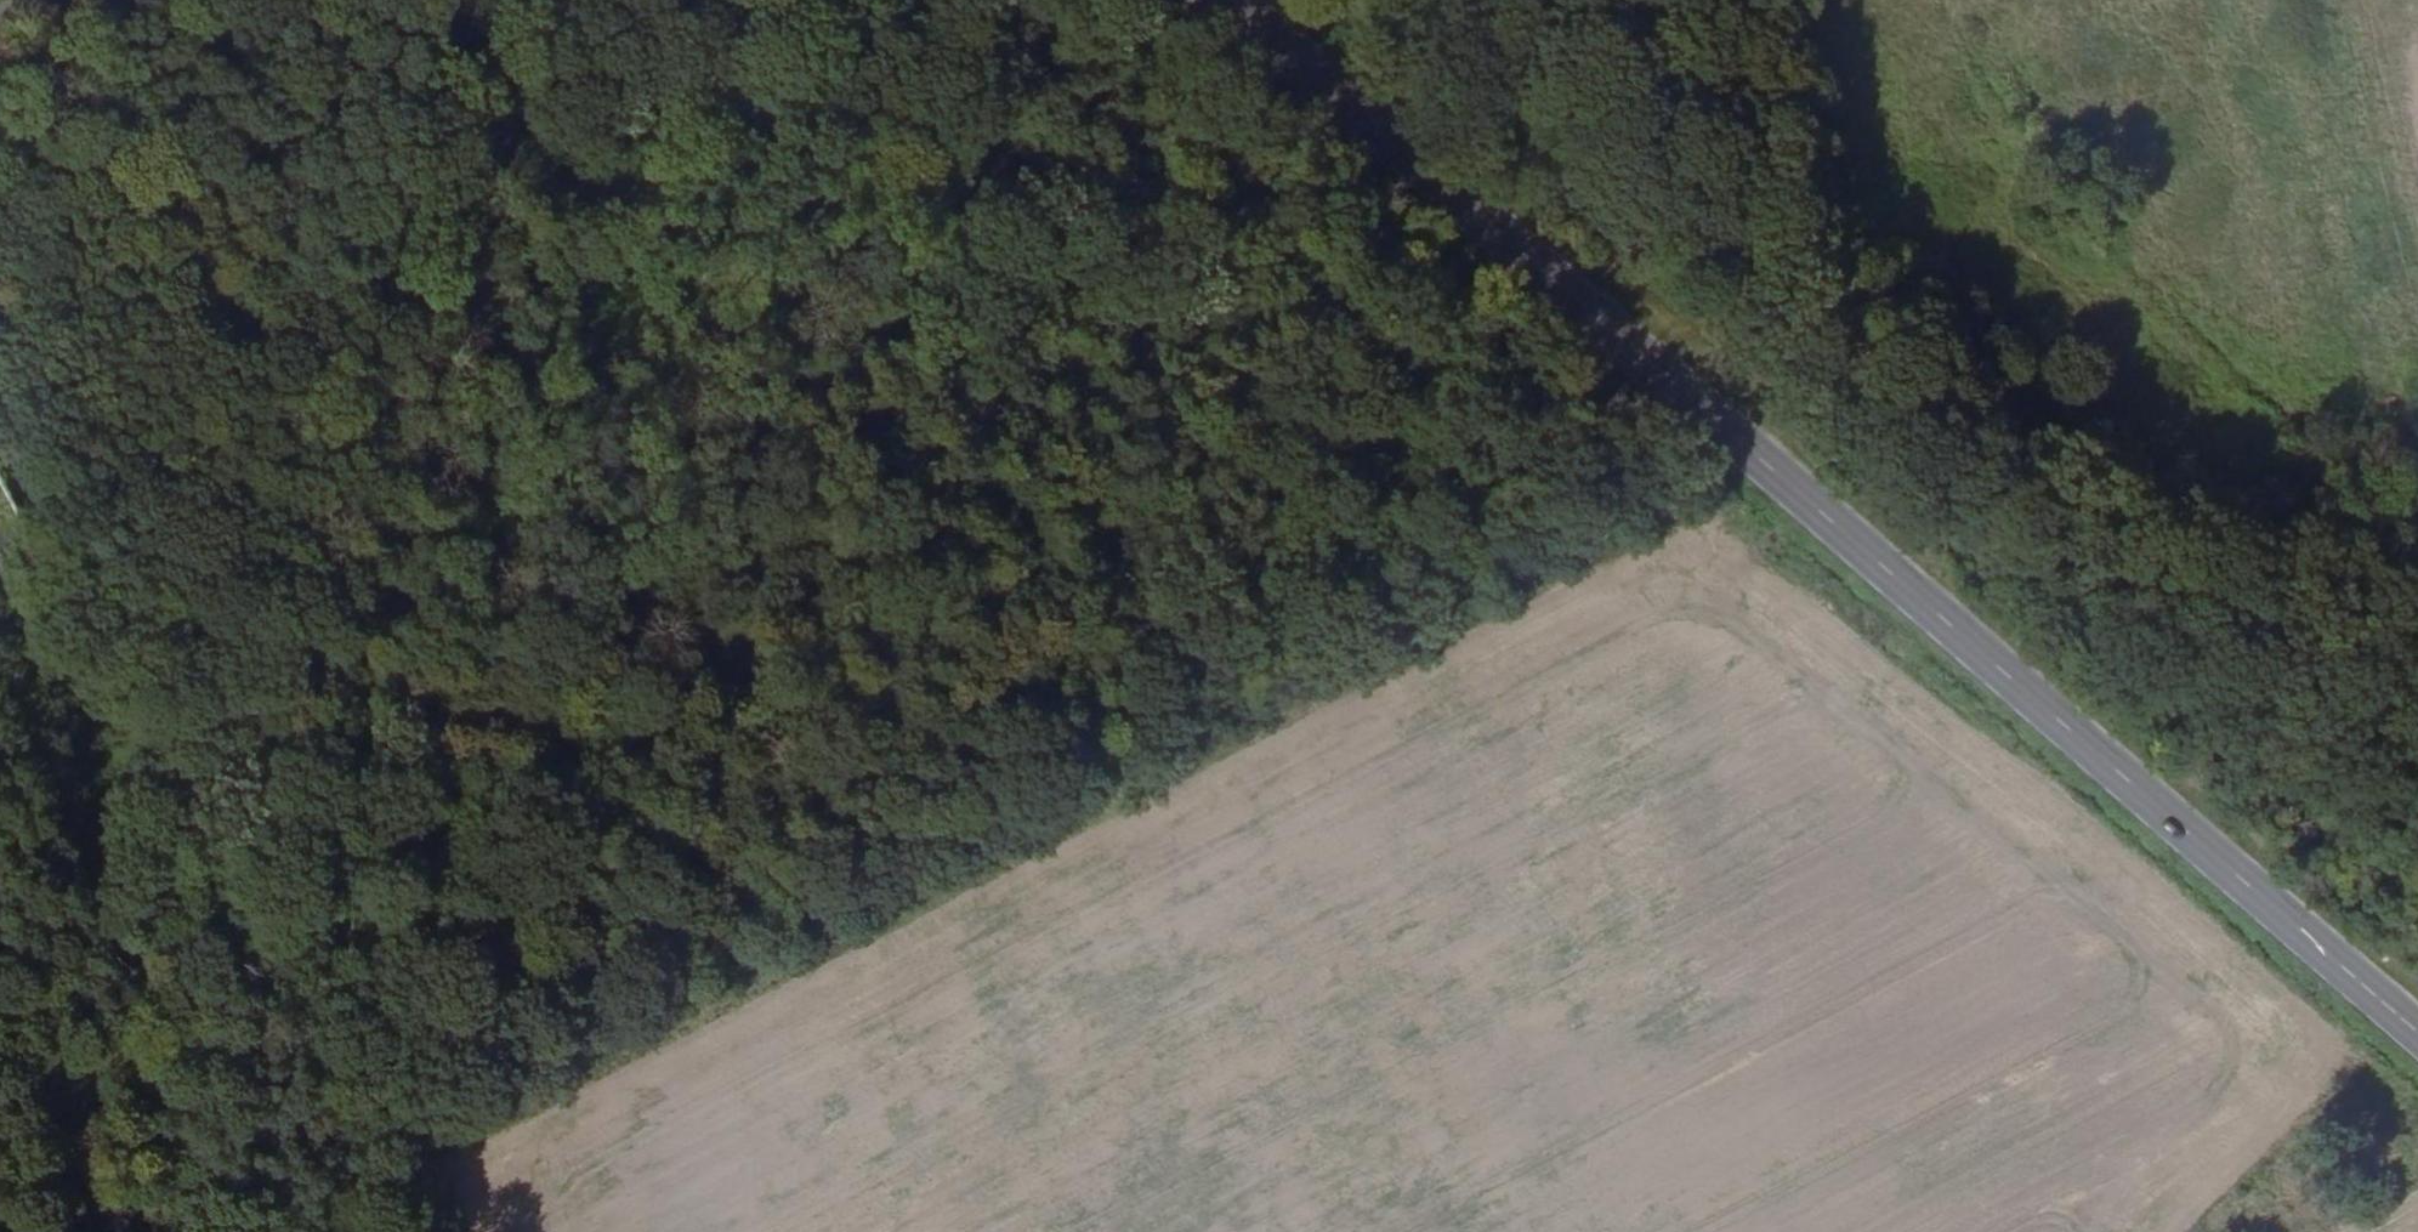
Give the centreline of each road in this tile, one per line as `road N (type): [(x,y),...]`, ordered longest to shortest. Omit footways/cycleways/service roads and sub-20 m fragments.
road 1 (primary): [(2417,1037),(1224,0)]

